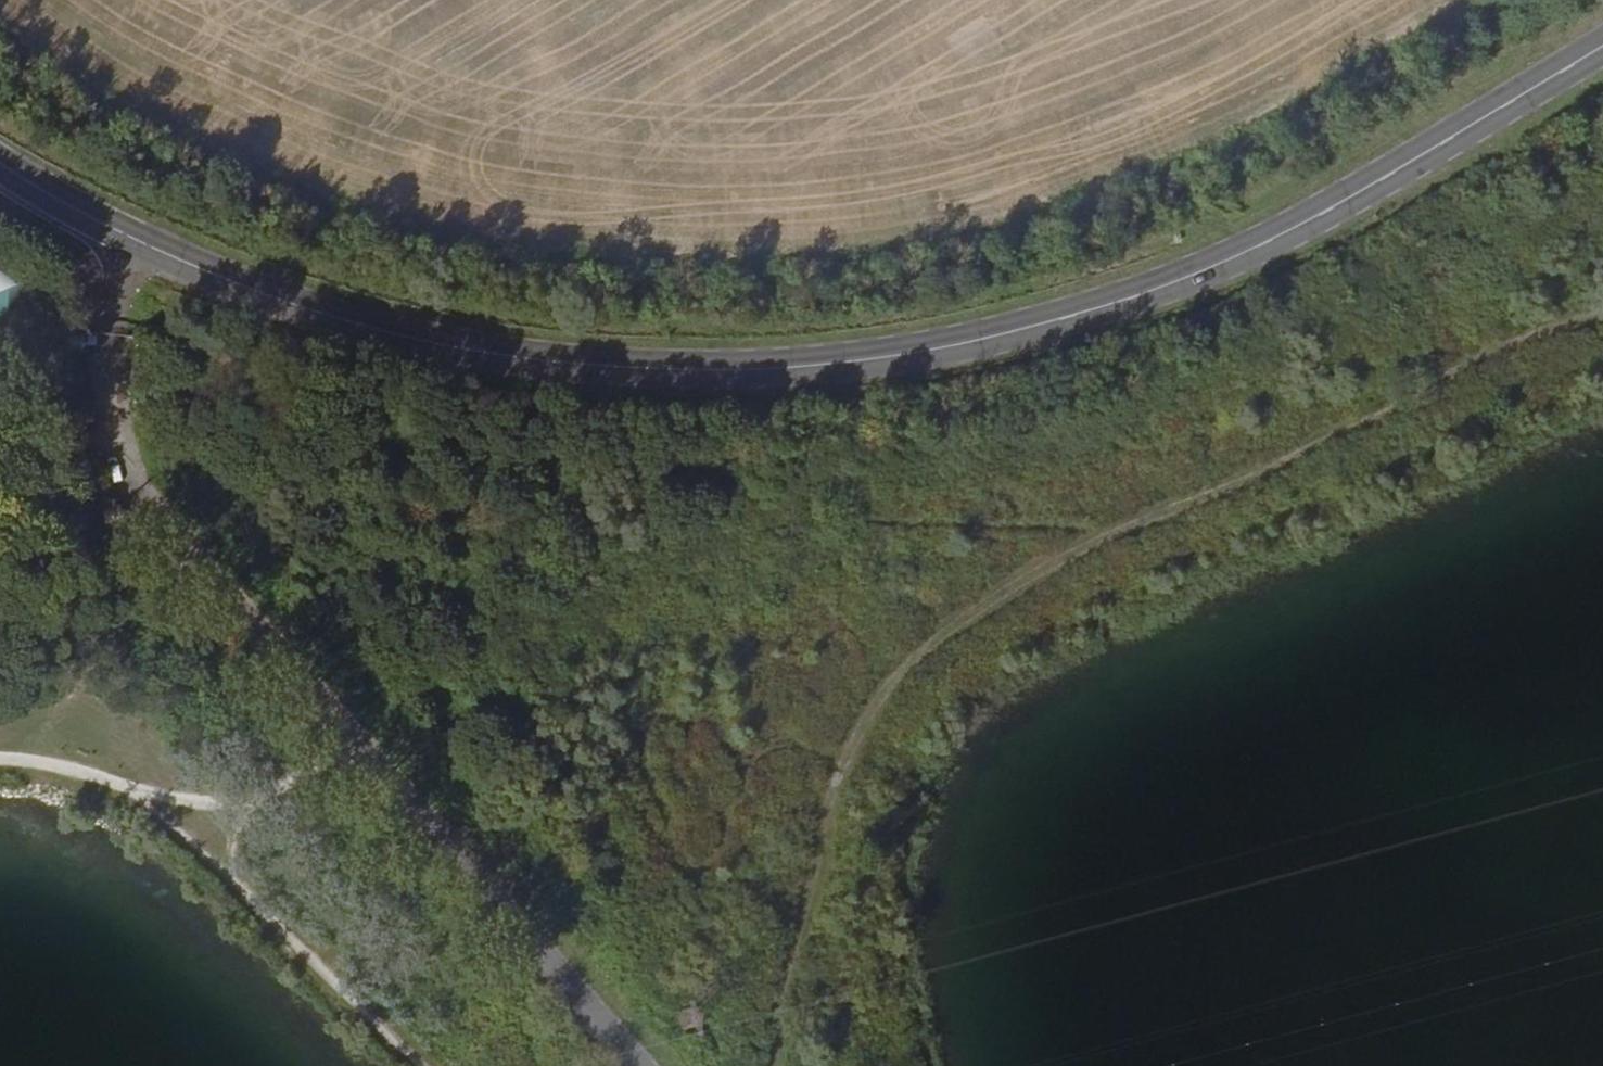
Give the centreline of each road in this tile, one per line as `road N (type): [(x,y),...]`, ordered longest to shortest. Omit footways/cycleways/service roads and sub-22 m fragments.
road 1 (secondary): [(0,155),(141,243),(347,320),(575,369),(828,376),(1036,336),(1286,269),(1602,76)]

